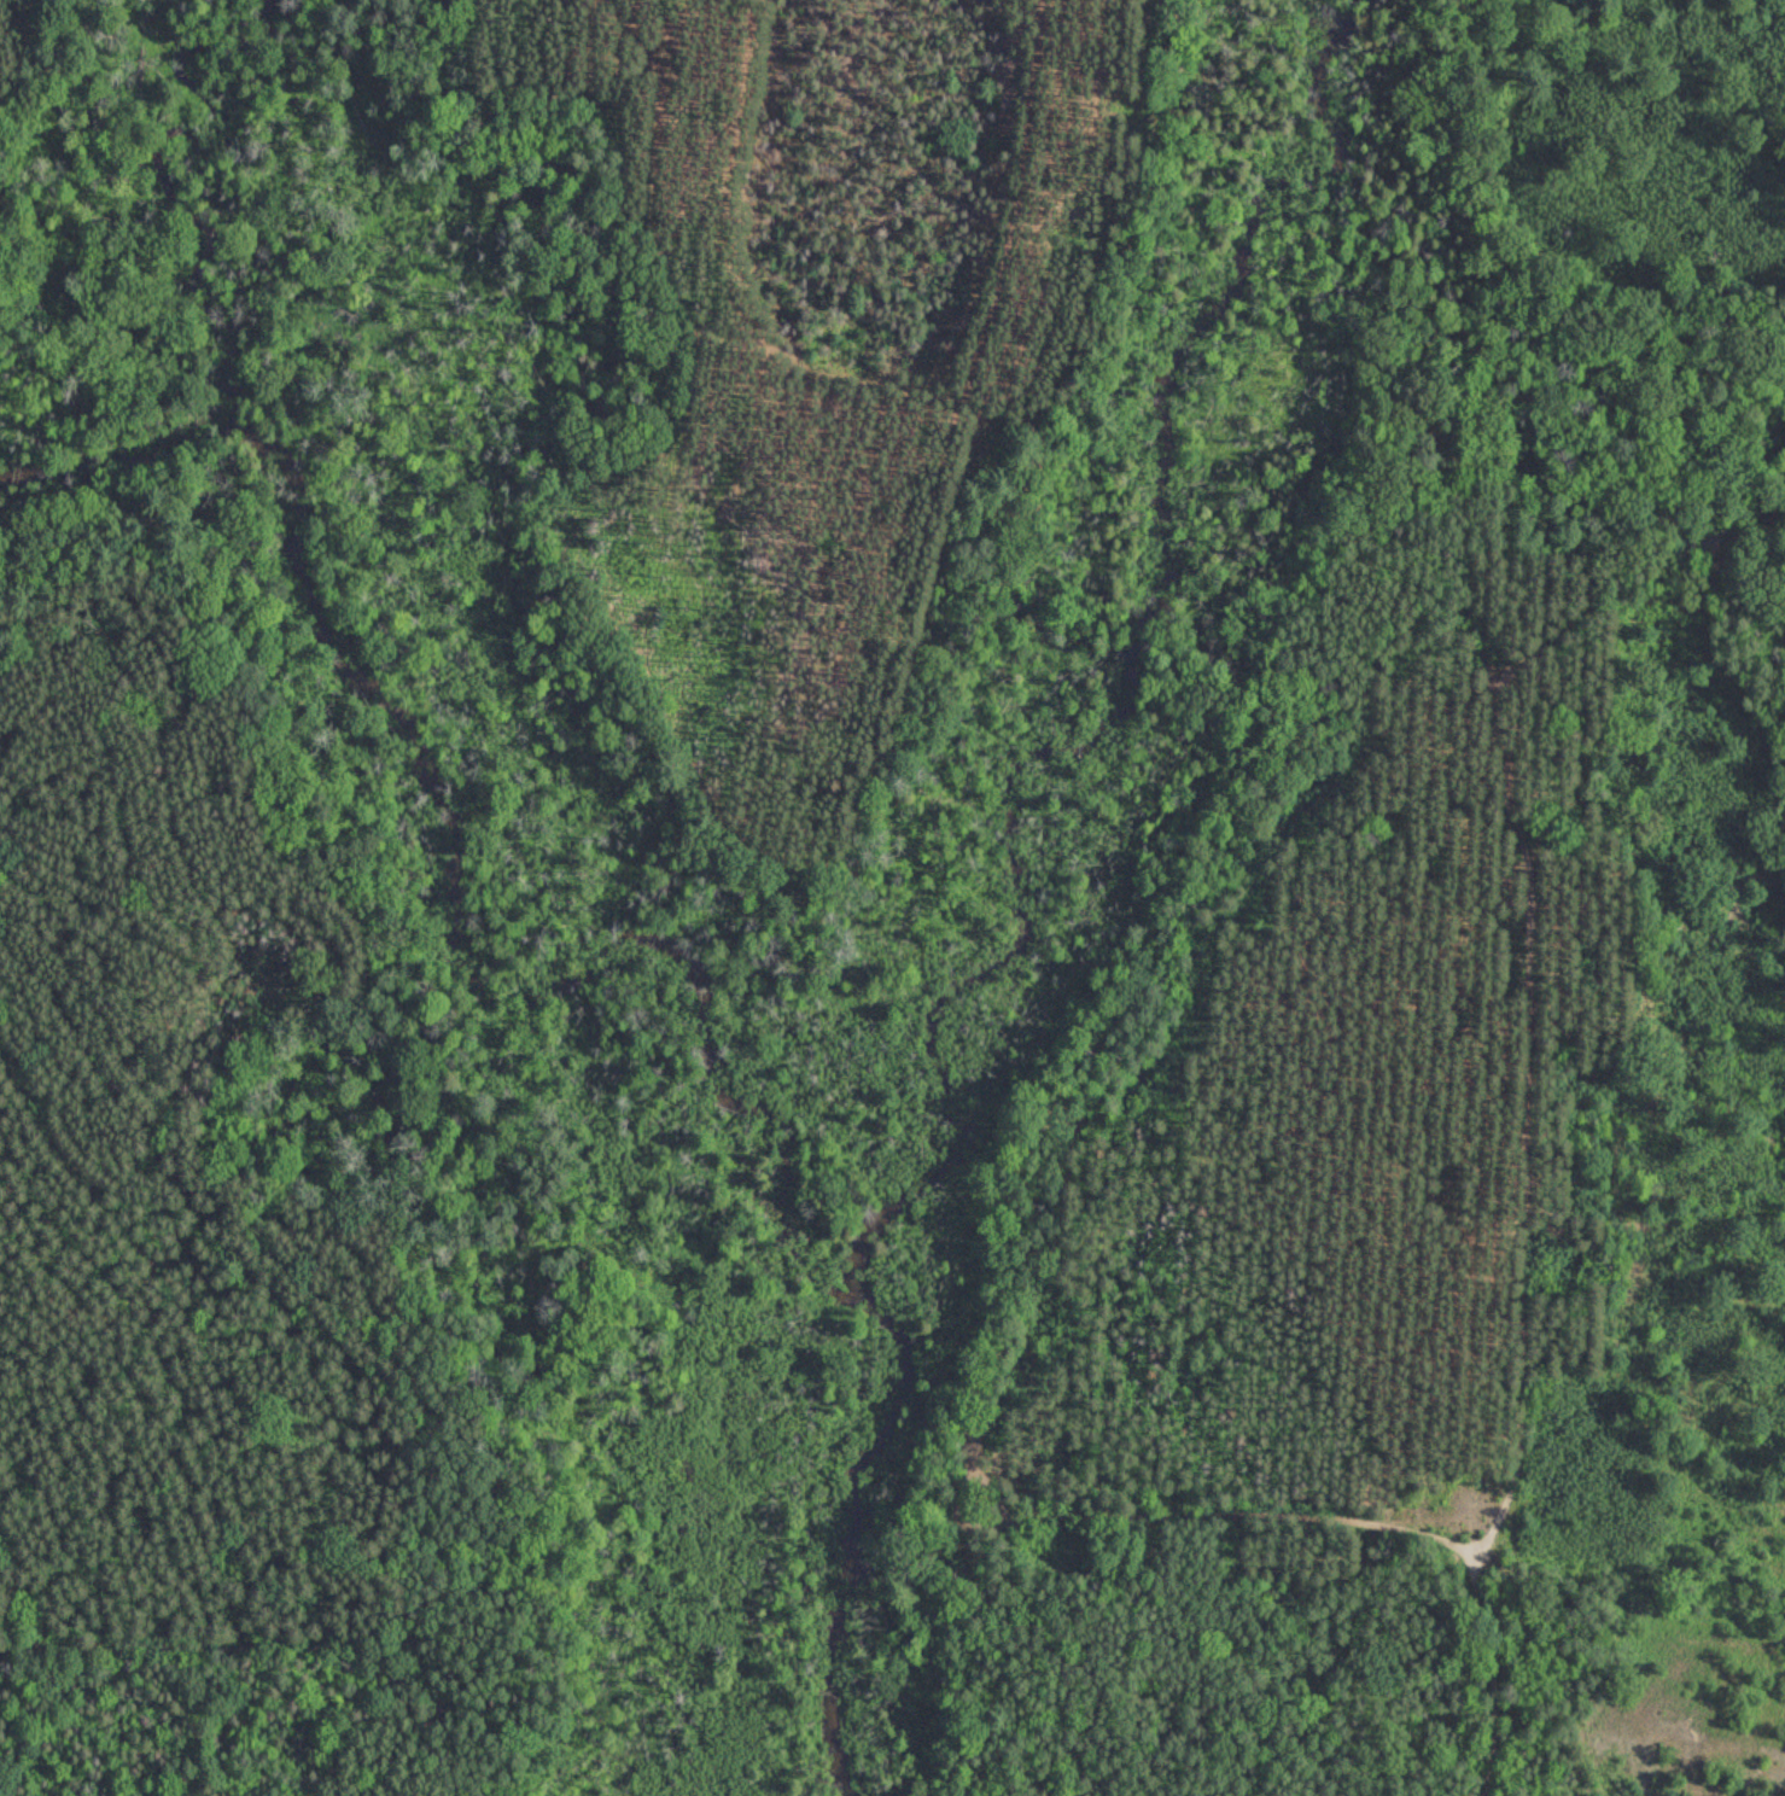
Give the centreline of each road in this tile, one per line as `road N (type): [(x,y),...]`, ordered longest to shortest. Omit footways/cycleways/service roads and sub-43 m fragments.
road 1 (track): [(1614,1322),(1593,1066),(1557,881),(1571,541),(1670,298),(1784,92)]
road 2 (track): [(1614,1322),(1784,1576)]

